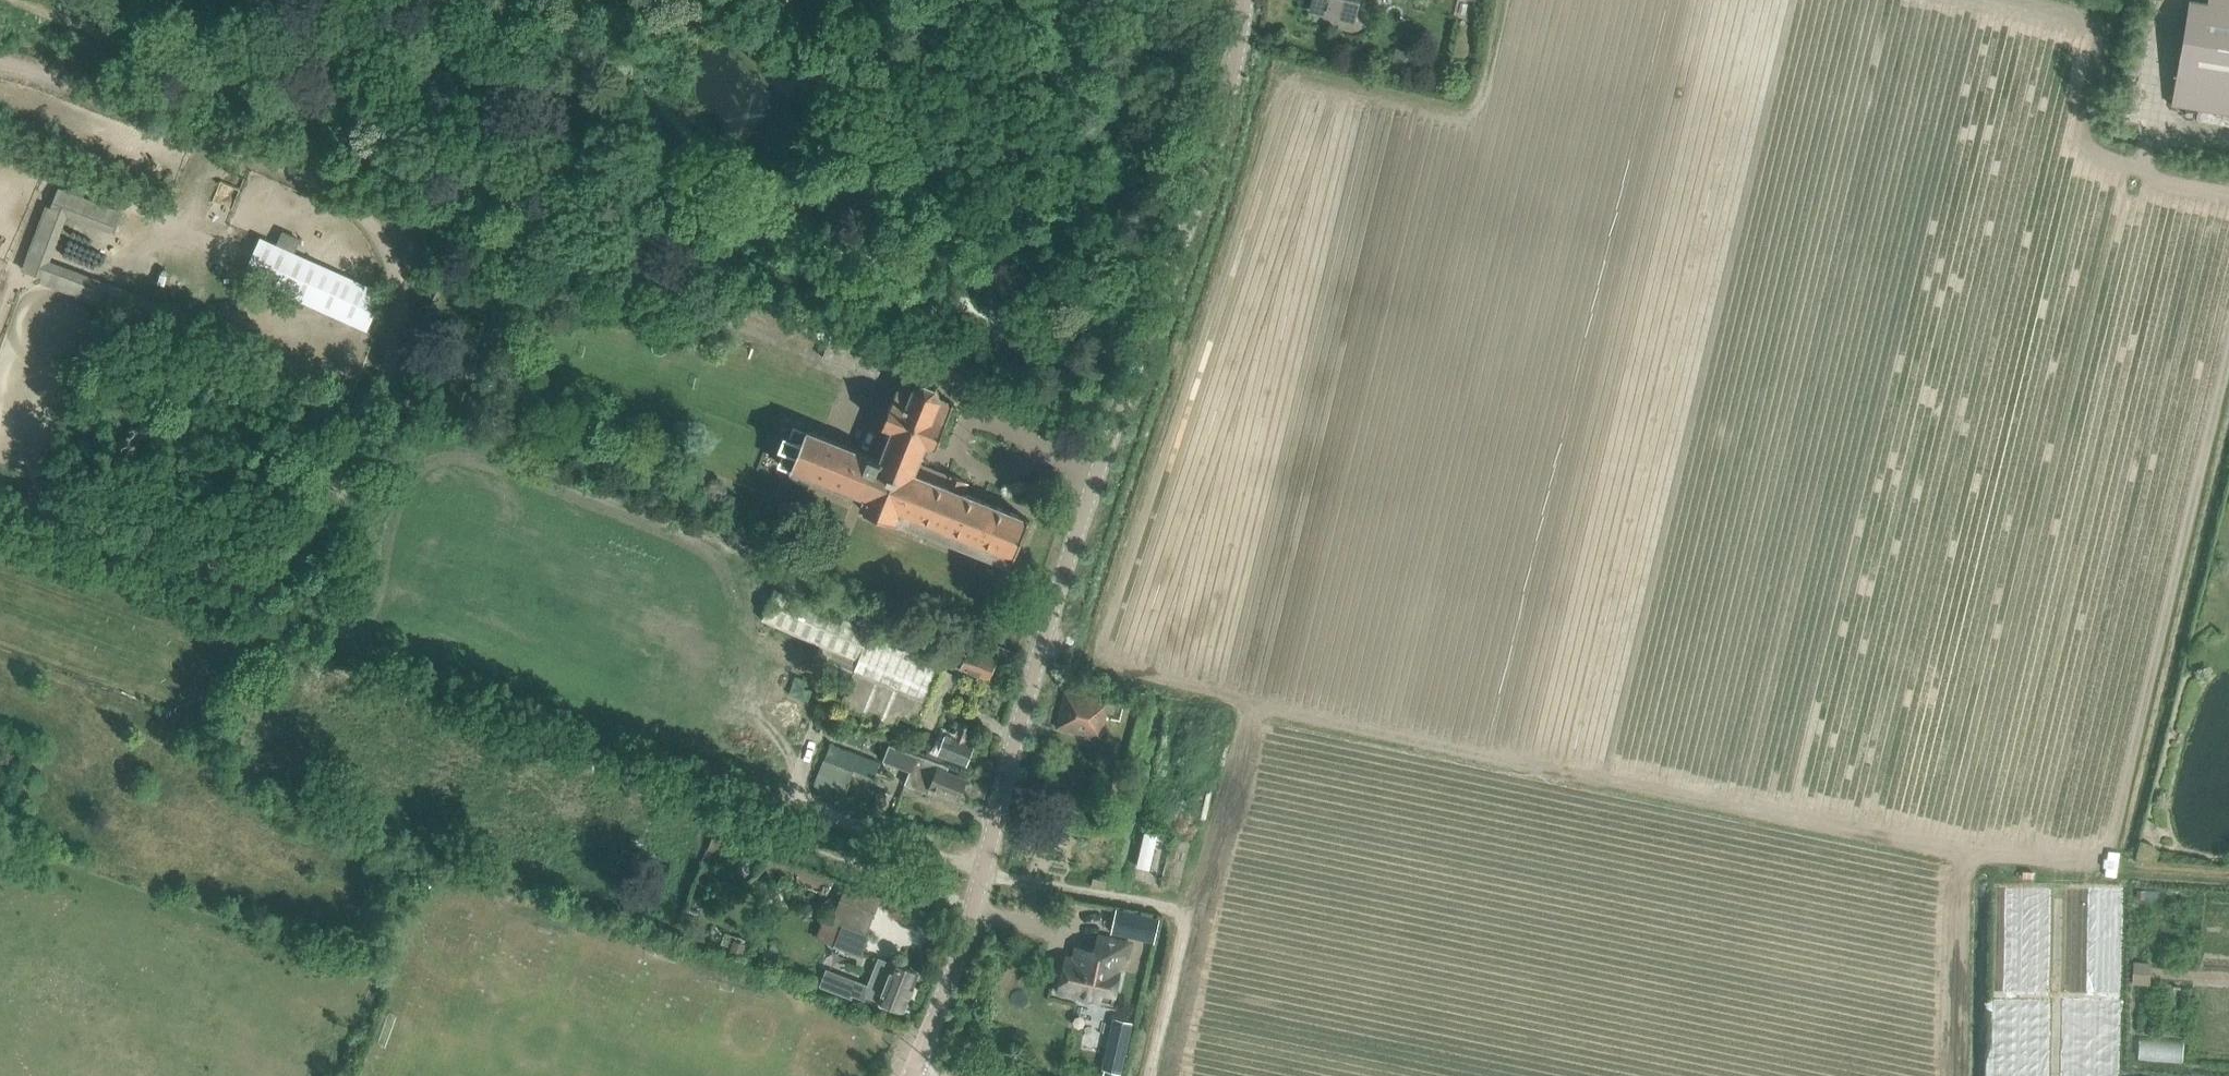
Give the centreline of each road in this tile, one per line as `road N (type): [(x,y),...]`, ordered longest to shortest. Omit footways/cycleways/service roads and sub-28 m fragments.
road 1 (unclassified): [(913,1075),(973,910),(1033,679),(1222,121),(1245,0)]
road 2 (track): [(982,873),(1152,905),(1177,917),(1182,932),(1150,1075)]

